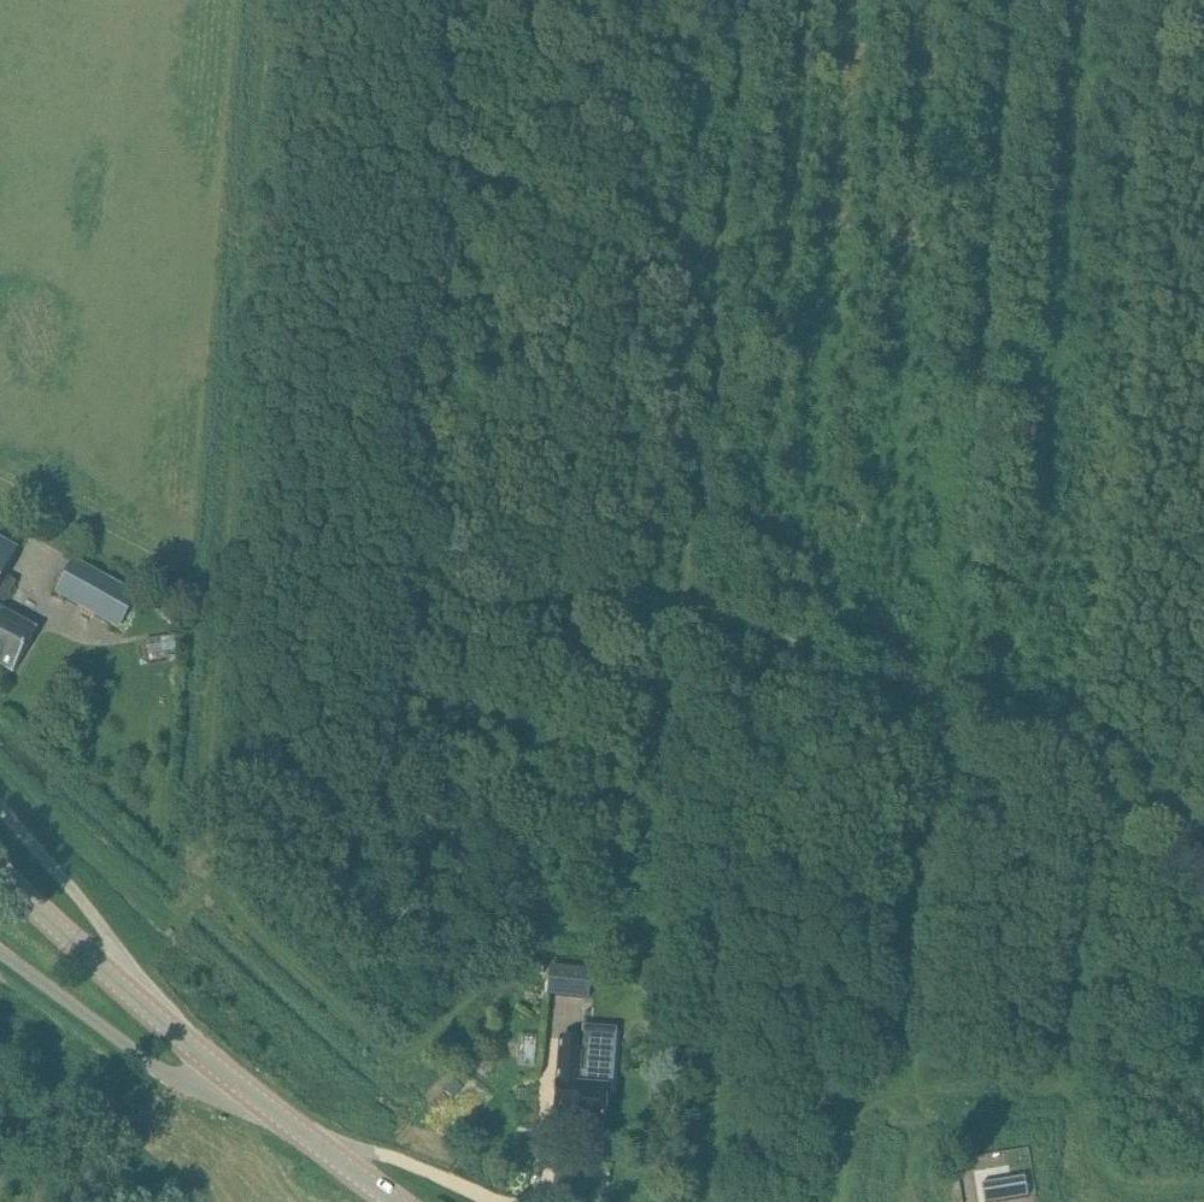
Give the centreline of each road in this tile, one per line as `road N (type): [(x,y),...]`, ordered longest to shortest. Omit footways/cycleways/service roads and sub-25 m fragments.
road 1 (tertiary): [(392,1201),(129,995)]
road 2 (unclassified): [(129,995),(99,926),(0,808)]
road 3 (tertiary): [(129,995),(0,877)]

